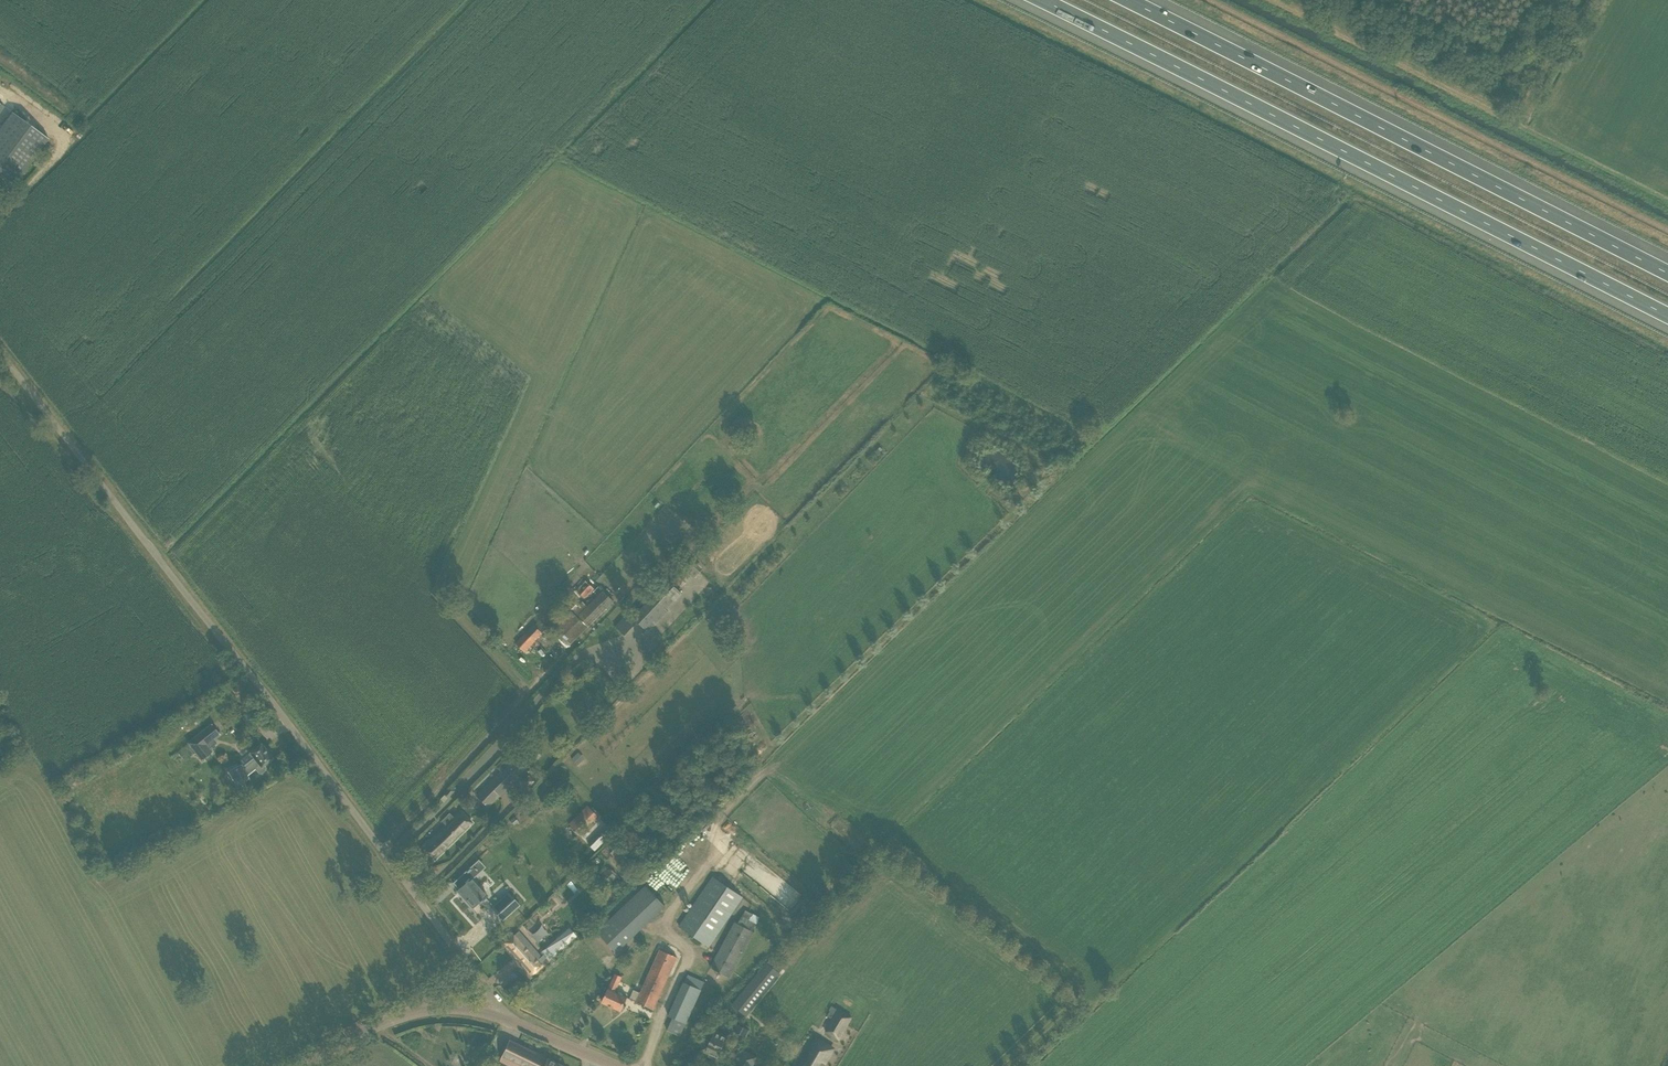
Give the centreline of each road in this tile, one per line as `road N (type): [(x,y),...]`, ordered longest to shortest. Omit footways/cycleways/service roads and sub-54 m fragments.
road 1 (track): [(1667,700),(1245,487),(786,921),(710,864)]
road 2 (unclassified): [(455,953),(0,358)]
road 3 (motorway): [(1031,0),(1667,318)]
road 4 (motorway): [(1667,270),(1123,0)]
road 5 (track): [(580,161),(558,154),(541,166),(152,554)]
road 6 (track): [(1277,0),(1521,115),(1588,0)]
road 7 (unclassified): [(642,1065),(497,1012)]

